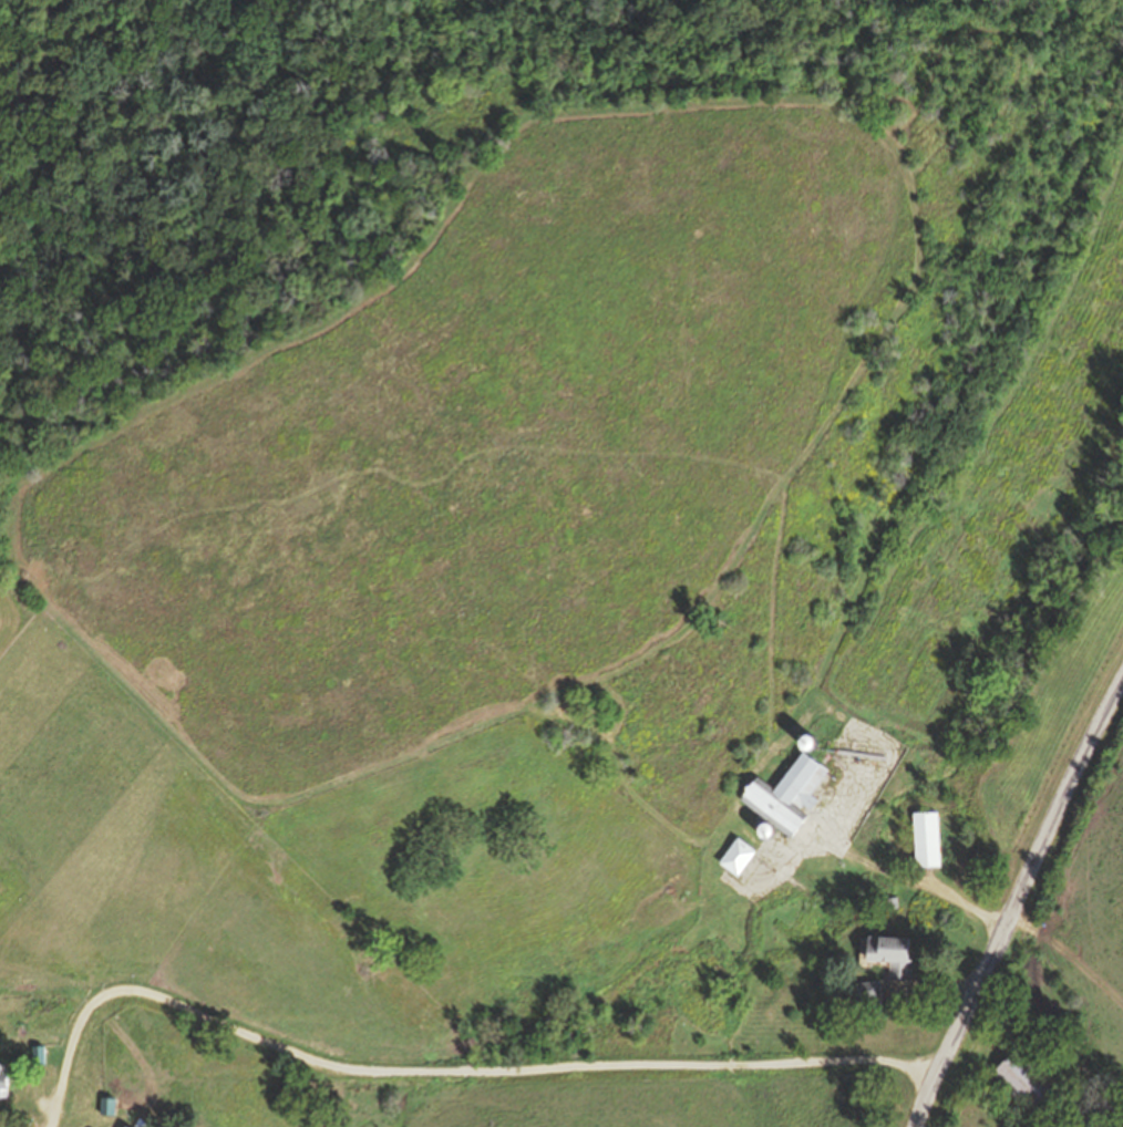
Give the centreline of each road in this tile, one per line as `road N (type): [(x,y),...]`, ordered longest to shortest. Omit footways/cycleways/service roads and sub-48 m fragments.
road 1 (tertiary): [(921,1126),(937,1075),(1122,685)]

